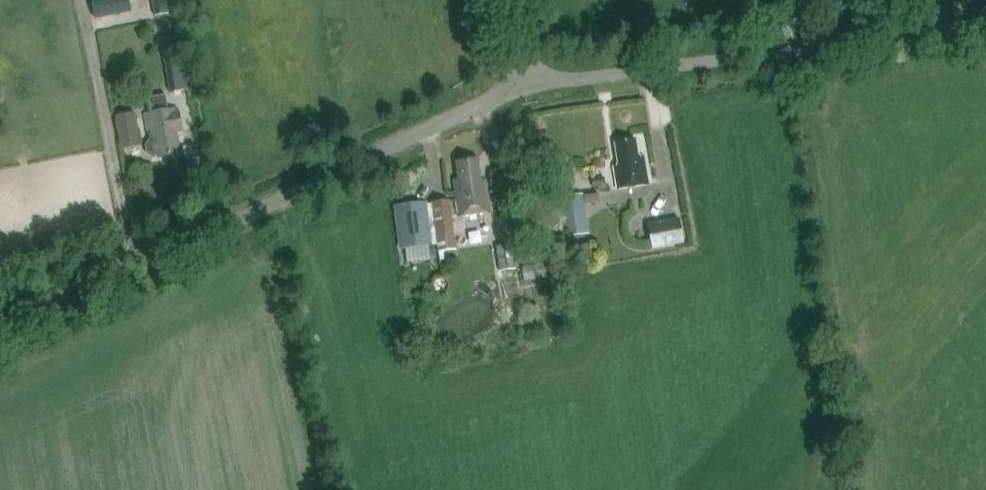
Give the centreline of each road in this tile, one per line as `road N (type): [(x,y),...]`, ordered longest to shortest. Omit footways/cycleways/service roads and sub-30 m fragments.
road 1 (unclassified): [(0,333),(526,87)]
road 2 (unclassified): [(985,24),(526,87)]

